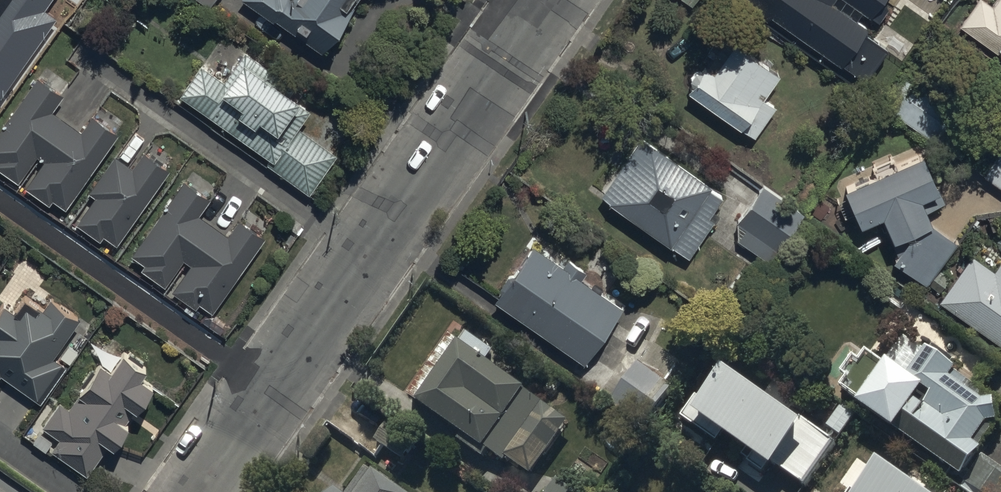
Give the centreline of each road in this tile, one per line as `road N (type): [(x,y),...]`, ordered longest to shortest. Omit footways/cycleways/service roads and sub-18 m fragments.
road 1 (tertiary): [(196,491),(543,0)]

